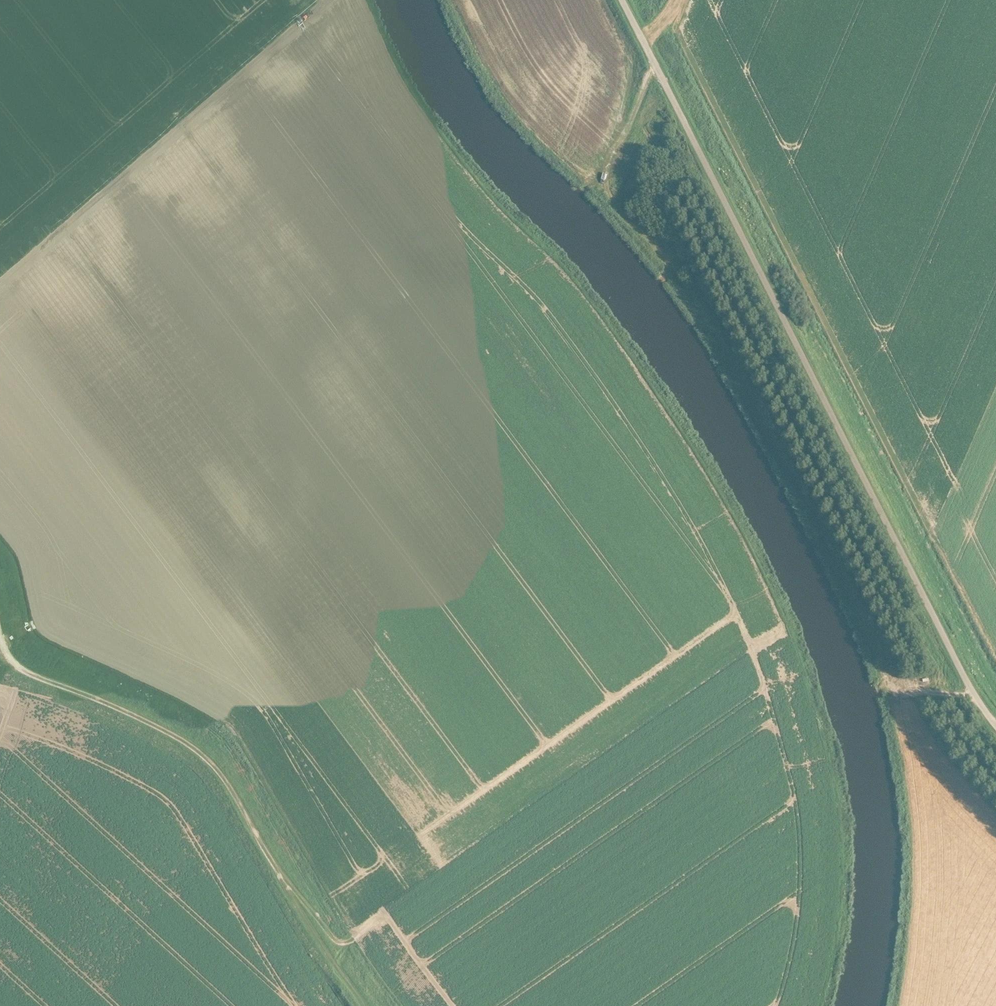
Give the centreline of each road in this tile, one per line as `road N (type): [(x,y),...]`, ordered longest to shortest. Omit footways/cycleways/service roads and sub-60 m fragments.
road 1 (unclassified): [(991,718),(625,0)]
road 2 (track): [(971,690),(913,690),(888,676),(716,332),(661,253),(604,193),(656,63)]
road 3 (track): [(366,1005),(206,760),(165,732),(7,661),(0,630)]

